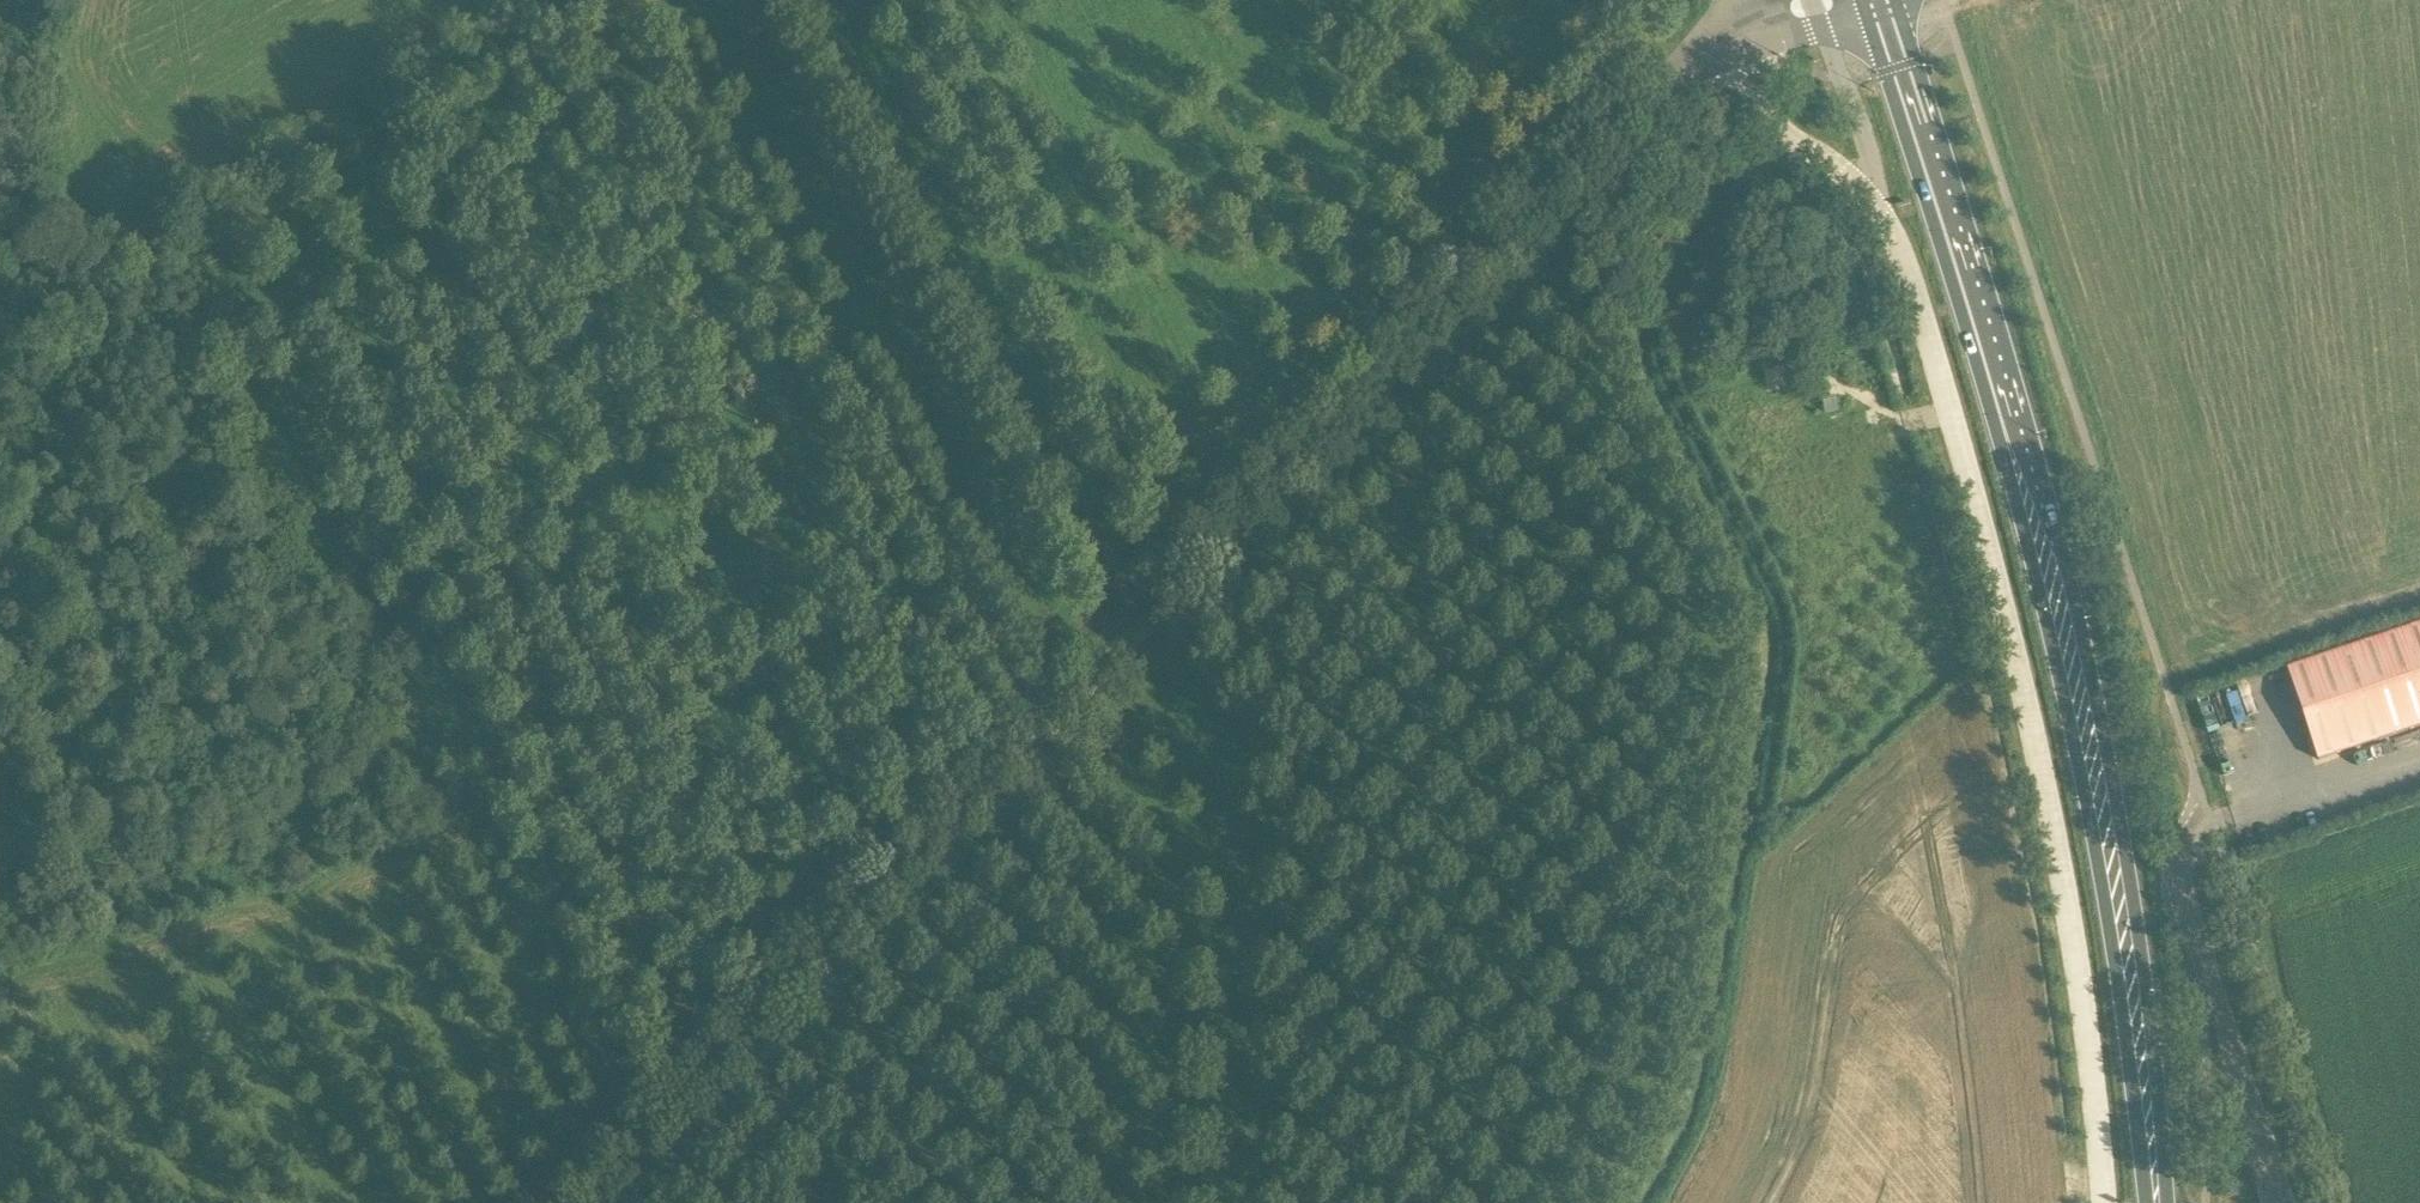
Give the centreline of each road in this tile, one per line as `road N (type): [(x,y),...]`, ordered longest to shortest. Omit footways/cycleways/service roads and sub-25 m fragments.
road 1 (unclassified): [(599,1202),(1722,33)]
road 2 (primary): [(1878,0),(2026,472),(2093,750),(2139,996),(2158,1202)]
road 3 (unclassified): [(2106,1202),(2079,946),(2010,621),(1906,264),(1873,200)]
road 4 (unclassified): [(2282,1202),(2184,883),(2193,844),(2212,825)]
road 5 (unclassified): [(1722,33),(1762,113),(1873,200)]
road 6 (unclassified): [(1873,200),(1870,146),(1815,6)]

